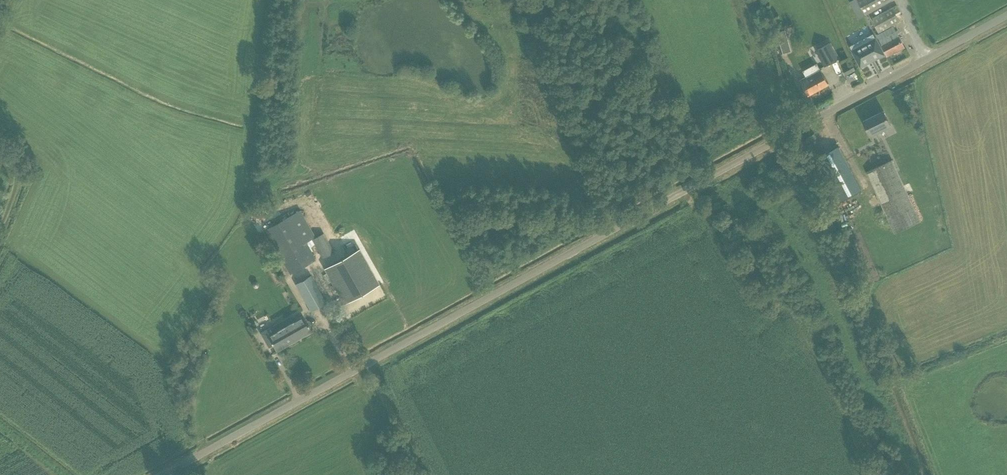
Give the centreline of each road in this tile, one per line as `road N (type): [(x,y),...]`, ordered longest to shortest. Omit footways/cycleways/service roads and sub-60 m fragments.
road 1 (unclassified): [(162,474),(1006,15)]

